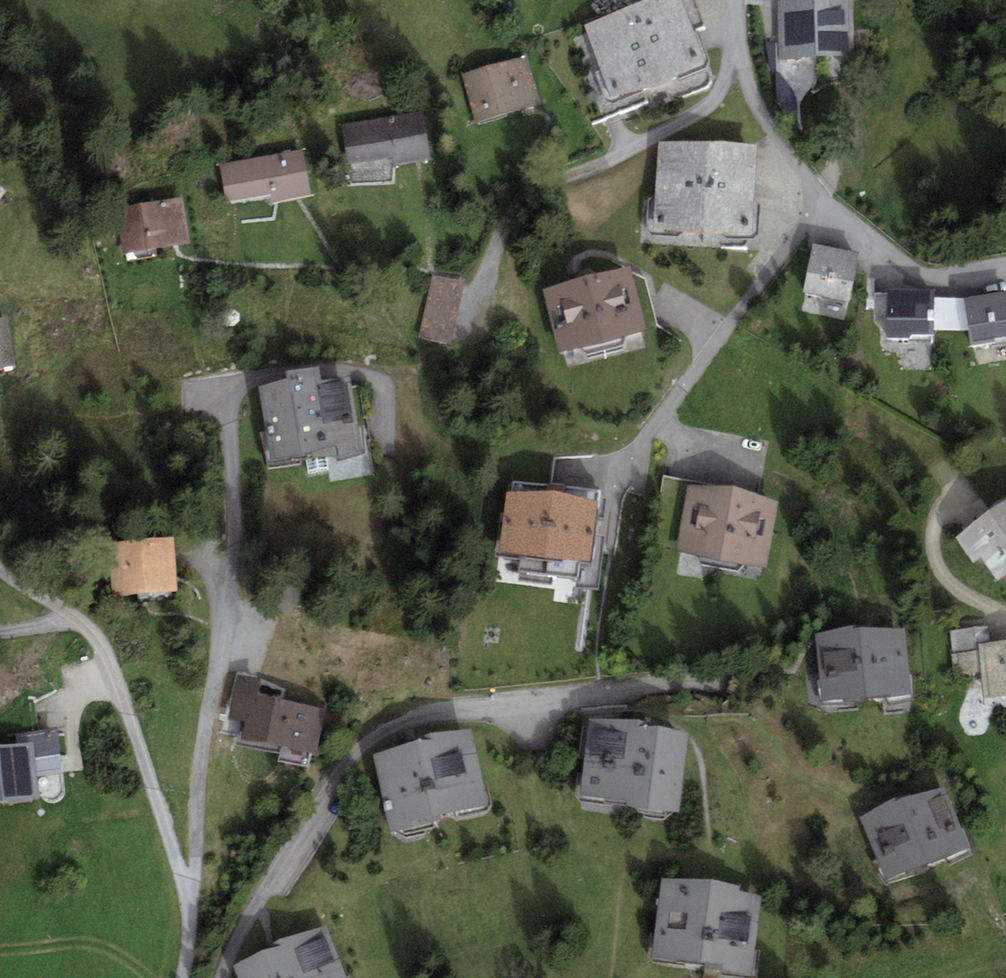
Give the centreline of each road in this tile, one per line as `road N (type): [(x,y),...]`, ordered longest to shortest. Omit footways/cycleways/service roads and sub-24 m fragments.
road 1 (residential): [(225,977),(273,878),(366,750),(399,727),(449,712),(719,683)]
road 2 (residential): [(190,899),(234,520),(230,392)]
road 3 (residential): [(727,0),(762,111),(825,191),(943,290),(1005,284)]
road 4 (residential): [(0,569),(97,643),(190,899)]

